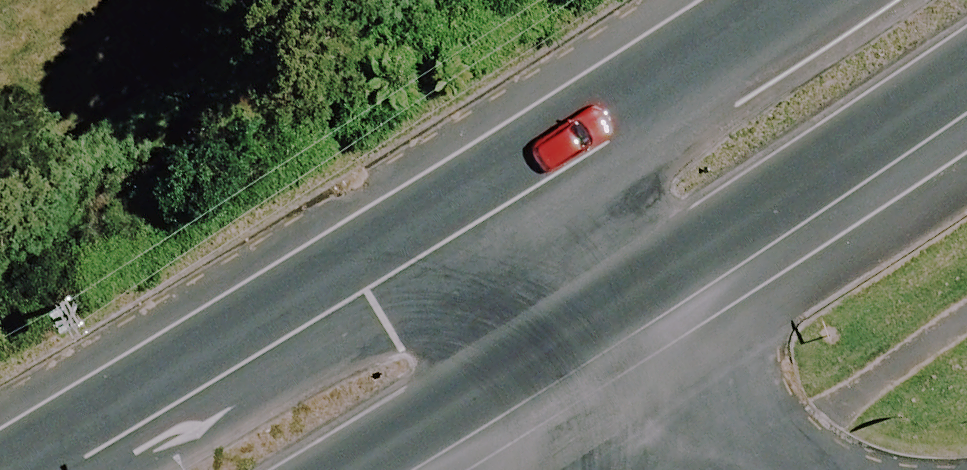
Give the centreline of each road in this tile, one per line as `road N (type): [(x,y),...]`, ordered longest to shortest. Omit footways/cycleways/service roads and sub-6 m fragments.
road 1 (secondary): [(0,467),(540,162)]
road 2 (secondary): [(966,67),(627,285)]
road 3 (secondary): [(627,285),(330,469)]
road 4 (secondary): [(540,162),(794,0)]
road 5 (residential): [(627,285),(750,457),(797,469)]
road 6 (residential): [(540,162),(627,285)]

